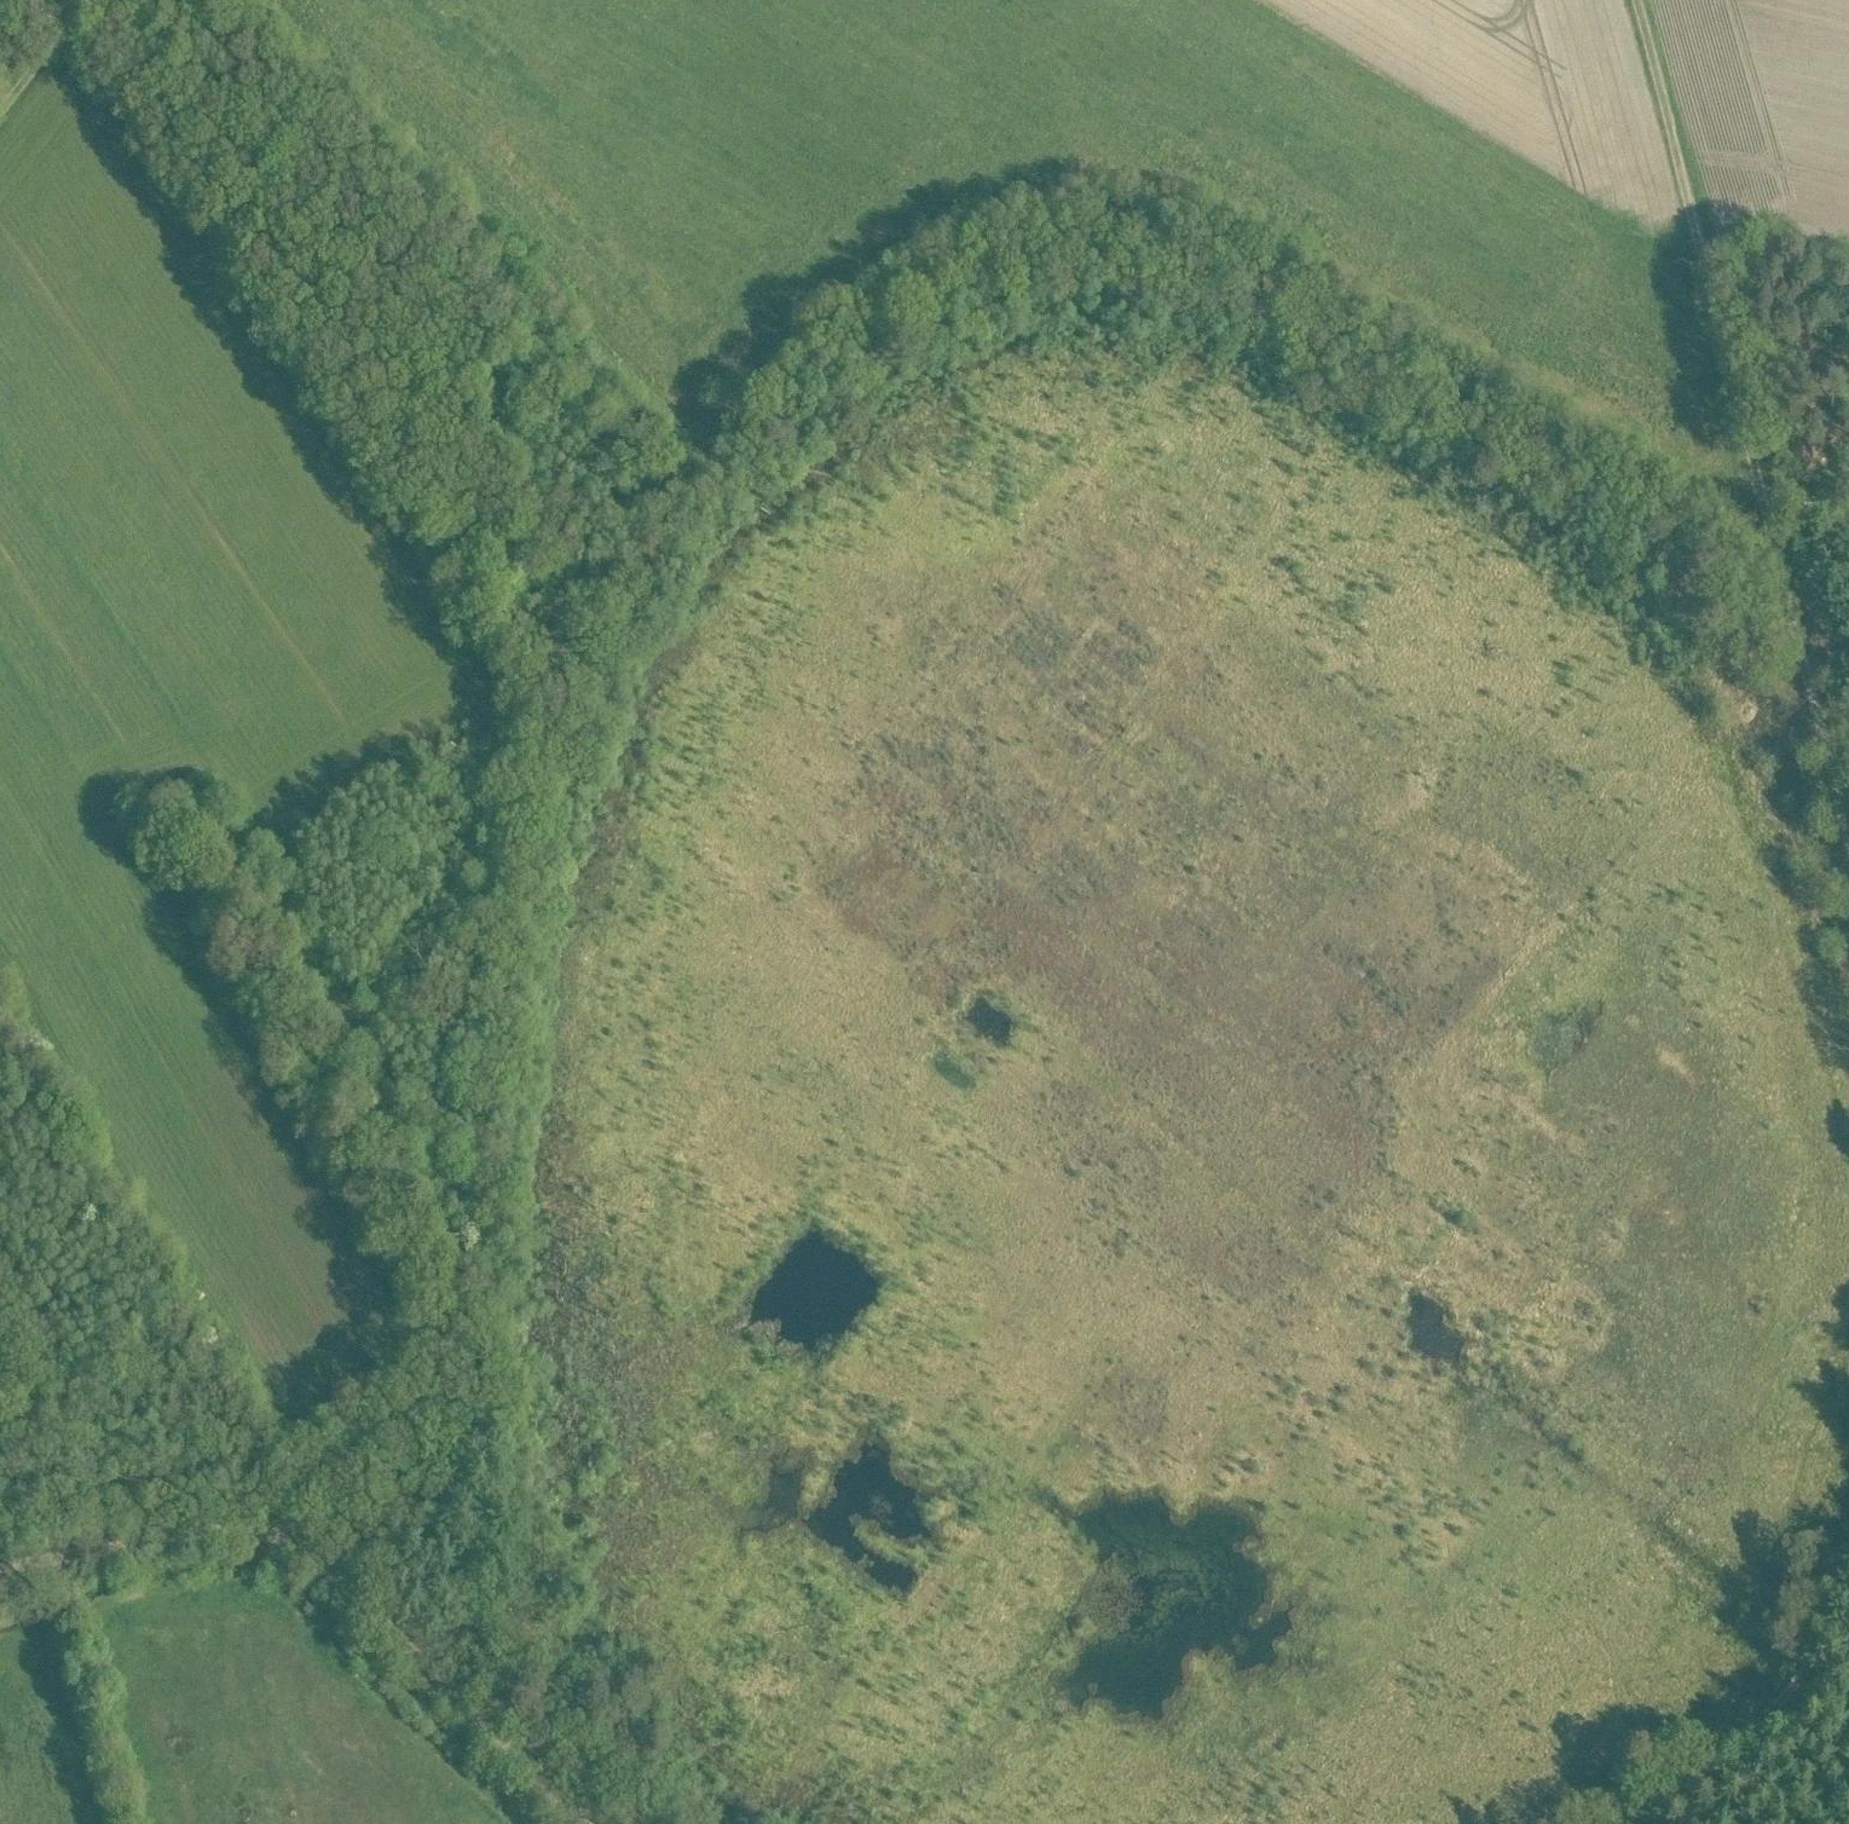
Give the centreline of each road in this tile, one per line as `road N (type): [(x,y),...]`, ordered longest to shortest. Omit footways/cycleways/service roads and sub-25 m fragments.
road 1 (track): [(1634,0),(1848,826)]
road 2 (track): [(0,1569),(222,1528),(281,1535),(309,1554),(584,1823)]
road 3 (track): [(1848,1580),(1825,1639),(1791,1690),(1649,1823)]
road 4 (track): [(0,112),(99,0)]

